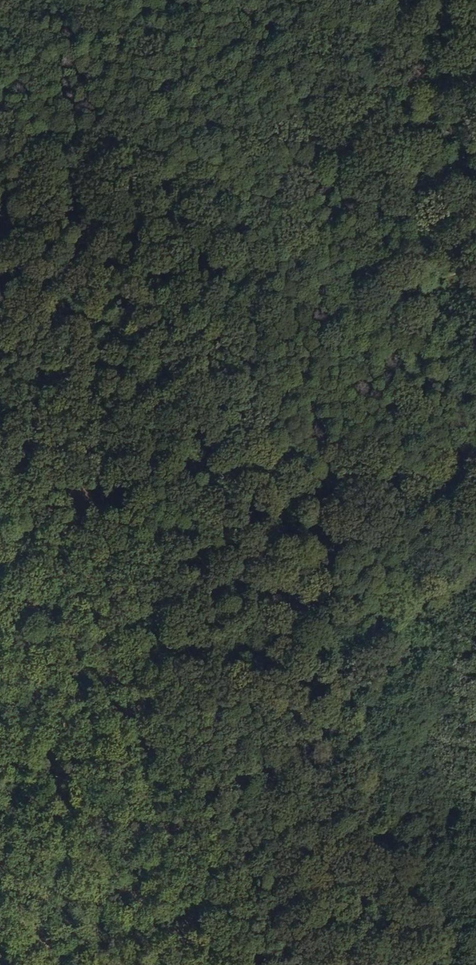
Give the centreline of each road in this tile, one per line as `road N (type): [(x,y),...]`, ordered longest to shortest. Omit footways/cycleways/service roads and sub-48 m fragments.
road 1 (track): [(432,246),(199,0)]
road 2 (track): [(475,295),(432,246),(471,0)]
road 3 (track): [(0,23),(127,0)]

